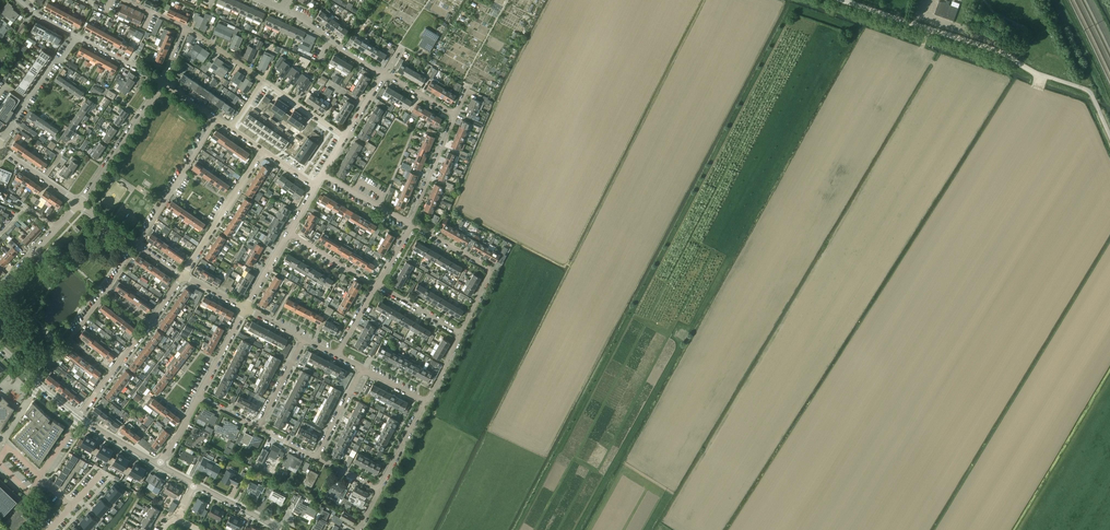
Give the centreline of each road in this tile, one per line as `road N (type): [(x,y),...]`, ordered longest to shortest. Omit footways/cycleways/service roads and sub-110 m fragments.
road 1 (unclassified): [(1042,75),(998,51),(841,0)]
road 2 (residential): [(383,75),(455,115),(408,223)]
road 3 (residential): [(412,225),(492,270),(460,334)]
road 4 (residential): [(263,151),(182,276)]
road 5 (residential): [(138,245),(216,119)]
road 6 (residential): [(79,204),(163,82)]
road 7 (residential): [(75,35),(0,141)]
road 8 (residential): [(383,75),(283,10)]

